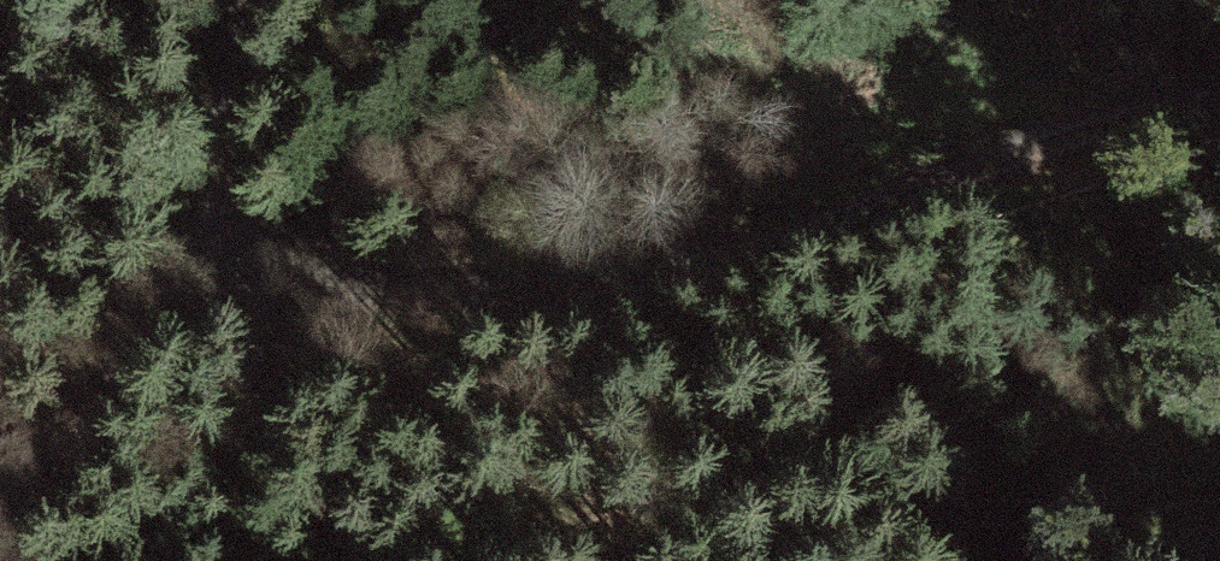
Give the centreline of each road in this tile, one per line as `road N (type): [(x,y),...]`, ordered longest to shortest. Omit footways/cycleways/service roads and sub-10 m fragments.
road 1 (track): [(1219,97),(1172,99),(717,264),(473,282),(212,255),(244,0)]
road 2 (track): [(212,255),(0,546)]
road 3 (track): [(992,0),(969,168)]

